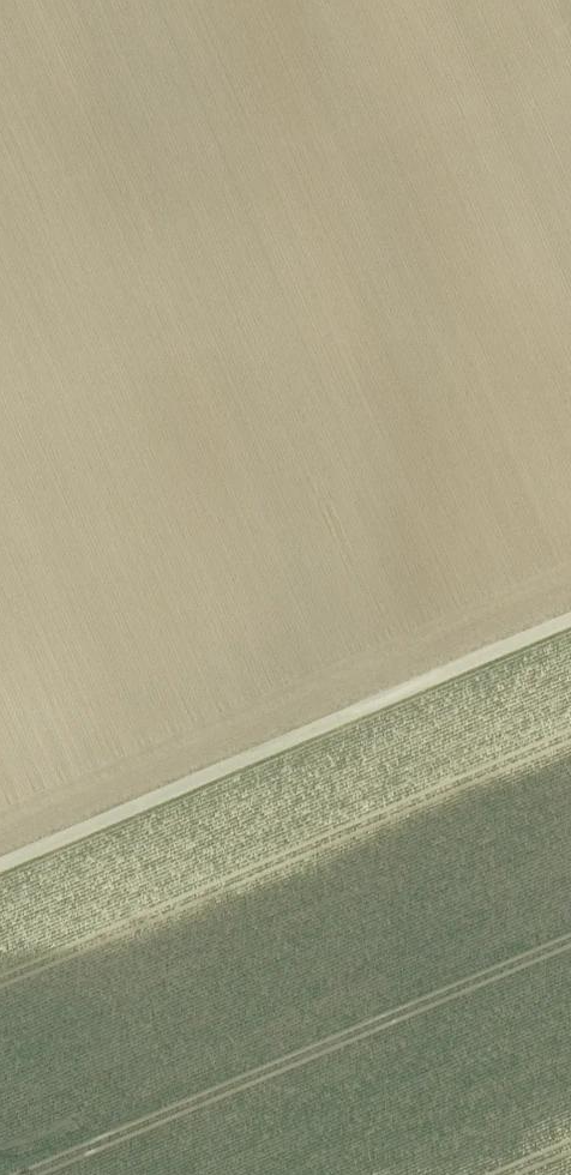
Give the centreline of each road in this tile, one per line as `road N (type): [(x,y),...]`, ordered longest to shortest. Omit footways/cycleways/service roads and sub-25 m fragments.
road 1 (track): [(0,864),(570,617)]

